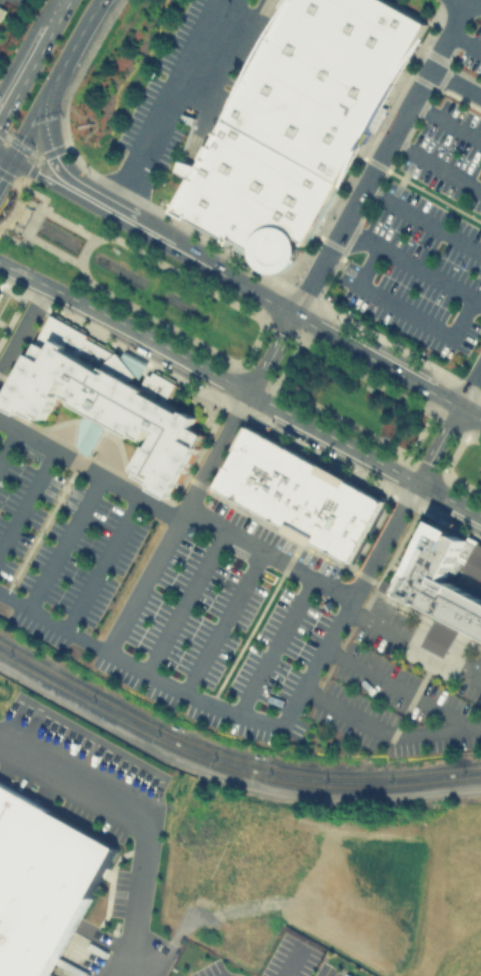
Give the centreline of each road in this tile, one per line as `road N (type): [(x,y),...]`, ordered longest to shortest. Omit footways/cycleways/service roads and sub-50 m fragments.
road 1 (secondary): [(0,263),(480,516)]
road 2 (track): [(0,665),(166,756),(277,792),(340,798),(480,785)]
road 3 (secondary): [(480,420),(221,274)]
road 4 (secondary): [(221,274),(204,252),(70,174),(48,137),(45,96)]
road 5 (secondary): [(221,274),(0,154)]
road 6 (secondary): [(70,0),(0,125)]

